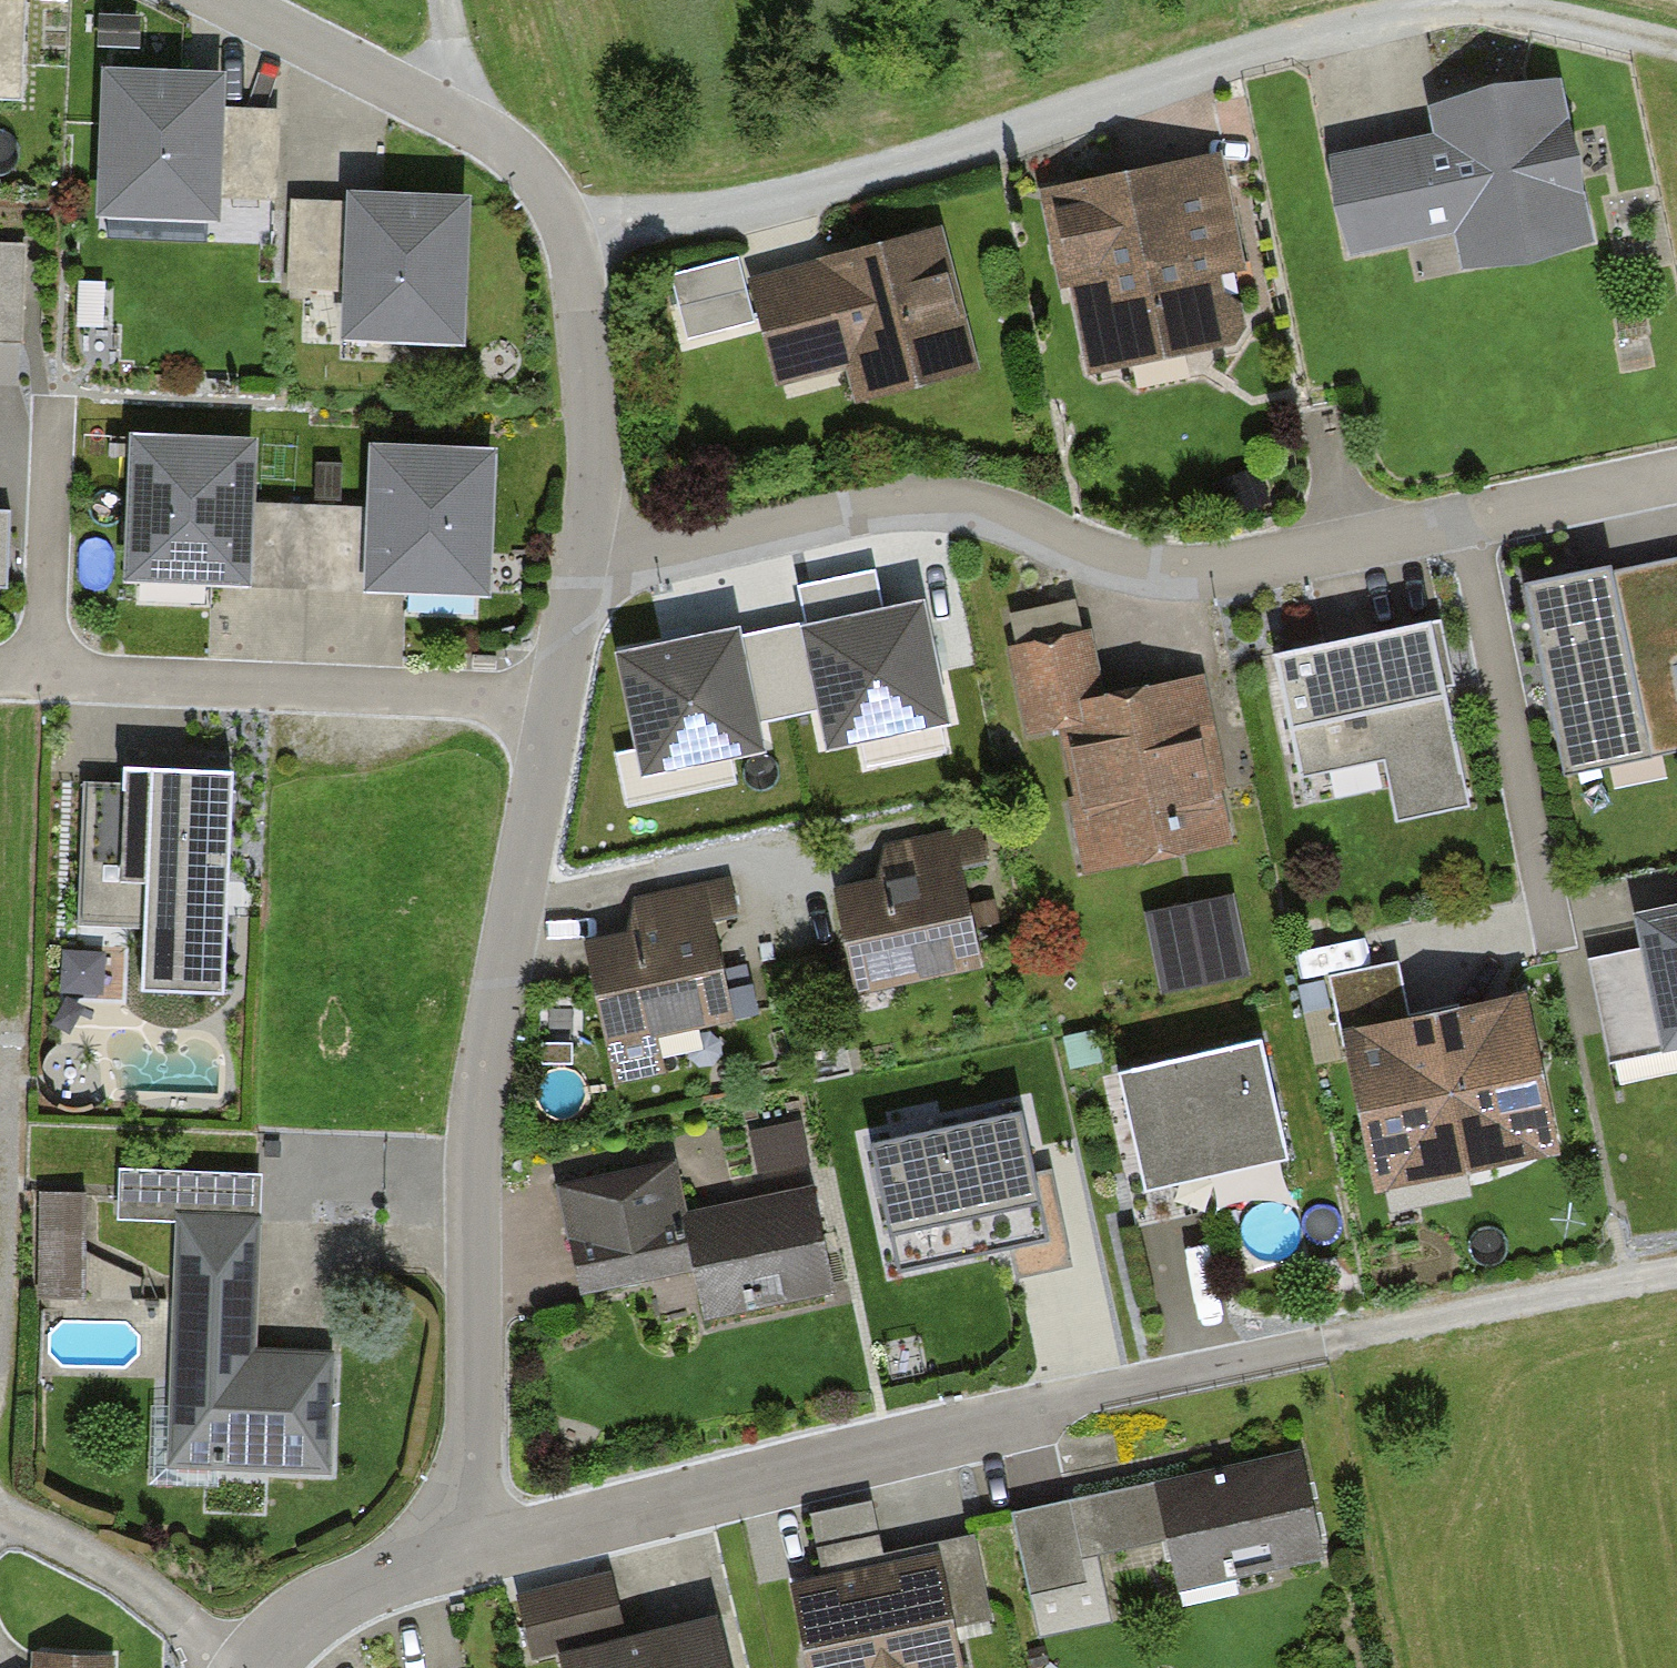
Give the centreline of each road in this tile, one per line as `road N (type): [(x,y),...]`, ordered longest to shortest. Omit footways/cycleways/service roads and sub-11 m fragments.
road 1 (residential): [(585,566),(899,502),(1007,517),(1092,559),(1191,581),(1676,481)]
road 2 (residential): [(468,1550),(1319,1347)]
road 3 (residential): [(468,1550),(480,1108),(557,699)]
road 4 (residential): [(585,566),(597,412),(574,239),(559,203),(503,149),(225,0)]
road 5 (unclassified): [(557,699),(0,676)]
road 6 (track): [(1319,1347),(1676,1276)]
road 7 (residential): [(240,1667),(145,1594),(0,1512)]
road 8 (track): [(1676,47),(1546,16),(1420,9)]
road 9 (residential): [(253,1667),(327,1602),(468,1550)]
road 10 (residential): [(557,699),(585,566)]

